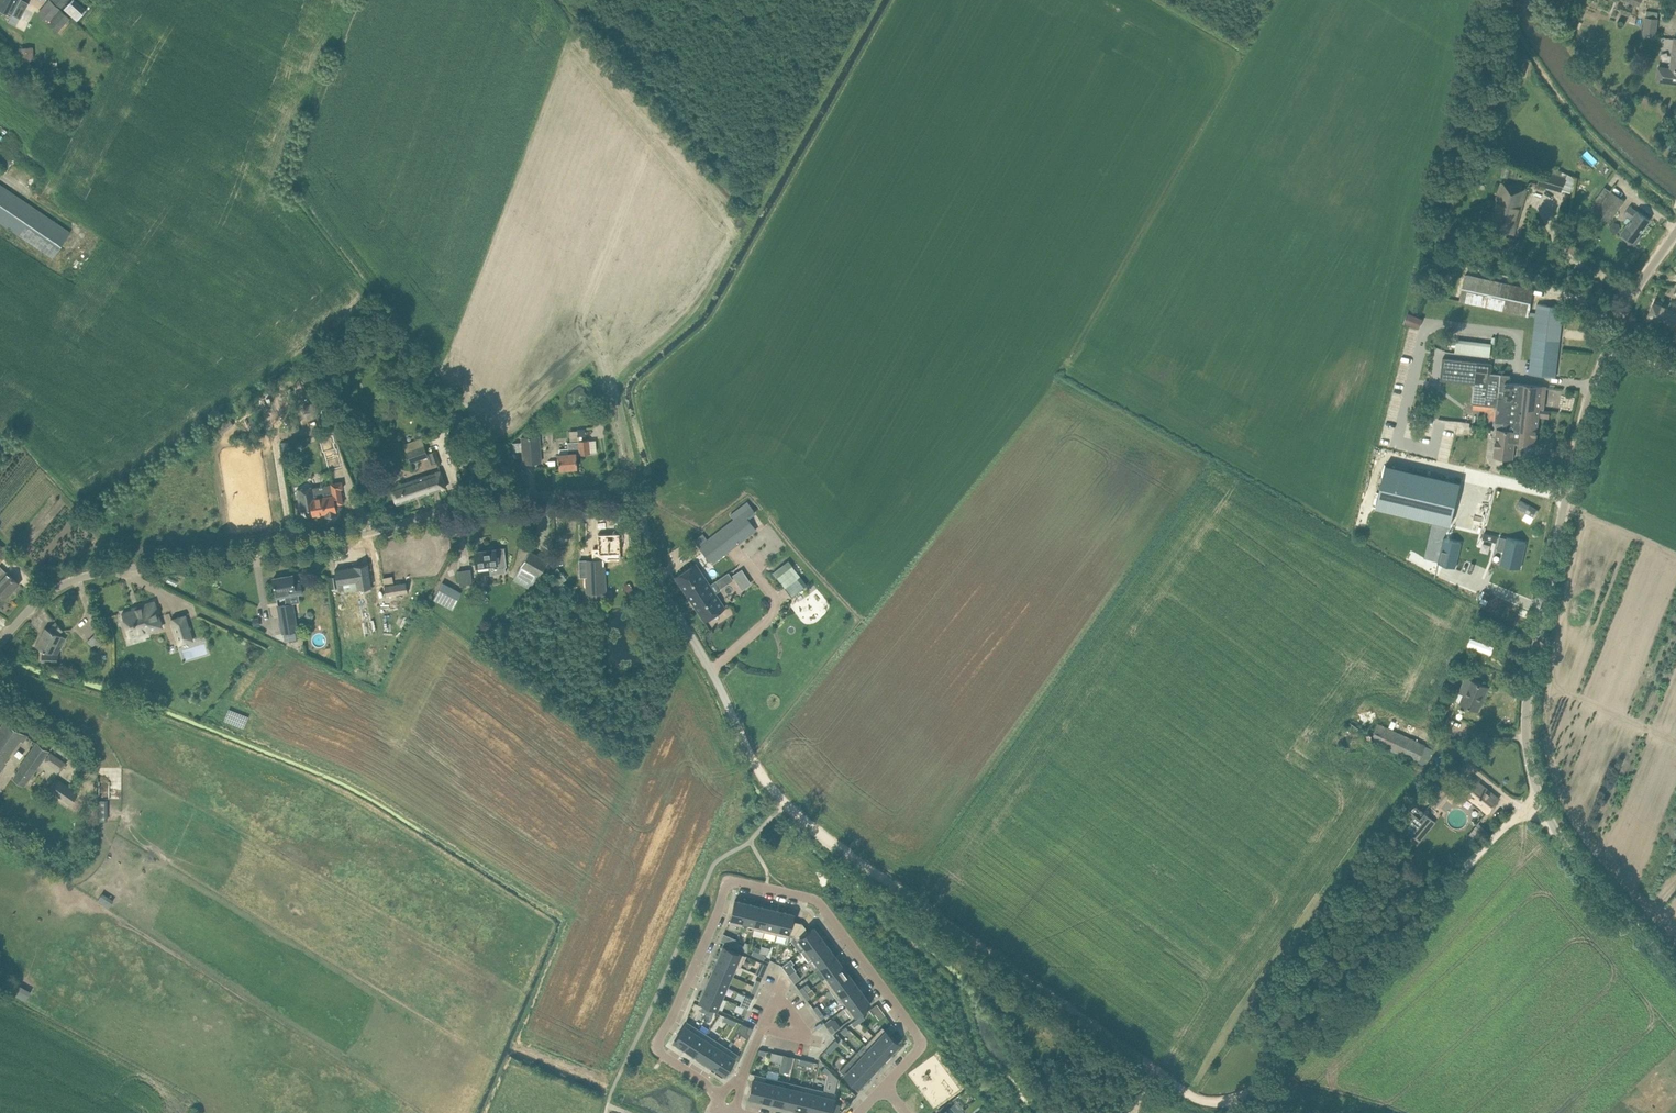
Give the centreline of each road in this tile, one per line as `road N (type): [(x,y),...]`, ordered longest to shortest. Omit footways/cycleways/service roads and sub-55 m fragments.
road 1 (unclassified): [(0,645),(56,588),(106,571),(253,553),(482,503),(614,492),(637,503),(661,601),(737,725)]
road 2 (unclassified): [(1675,974),(1545,827),(1527,781),(1521,705),(1587,399),(1633,292),(1675,230)]
road 3 (residential): [(883,1089),(918,1051),(918,1036),(818,901),(730,882),(658,1048),(702,1080),(720,1105)]
road 4 (track): [(1235,1098),(1199,1100),(1124,1053),(786,803)]
road 5 (track): [(1235,1098),(1316,1027),(1349,978),(1533,796)]

